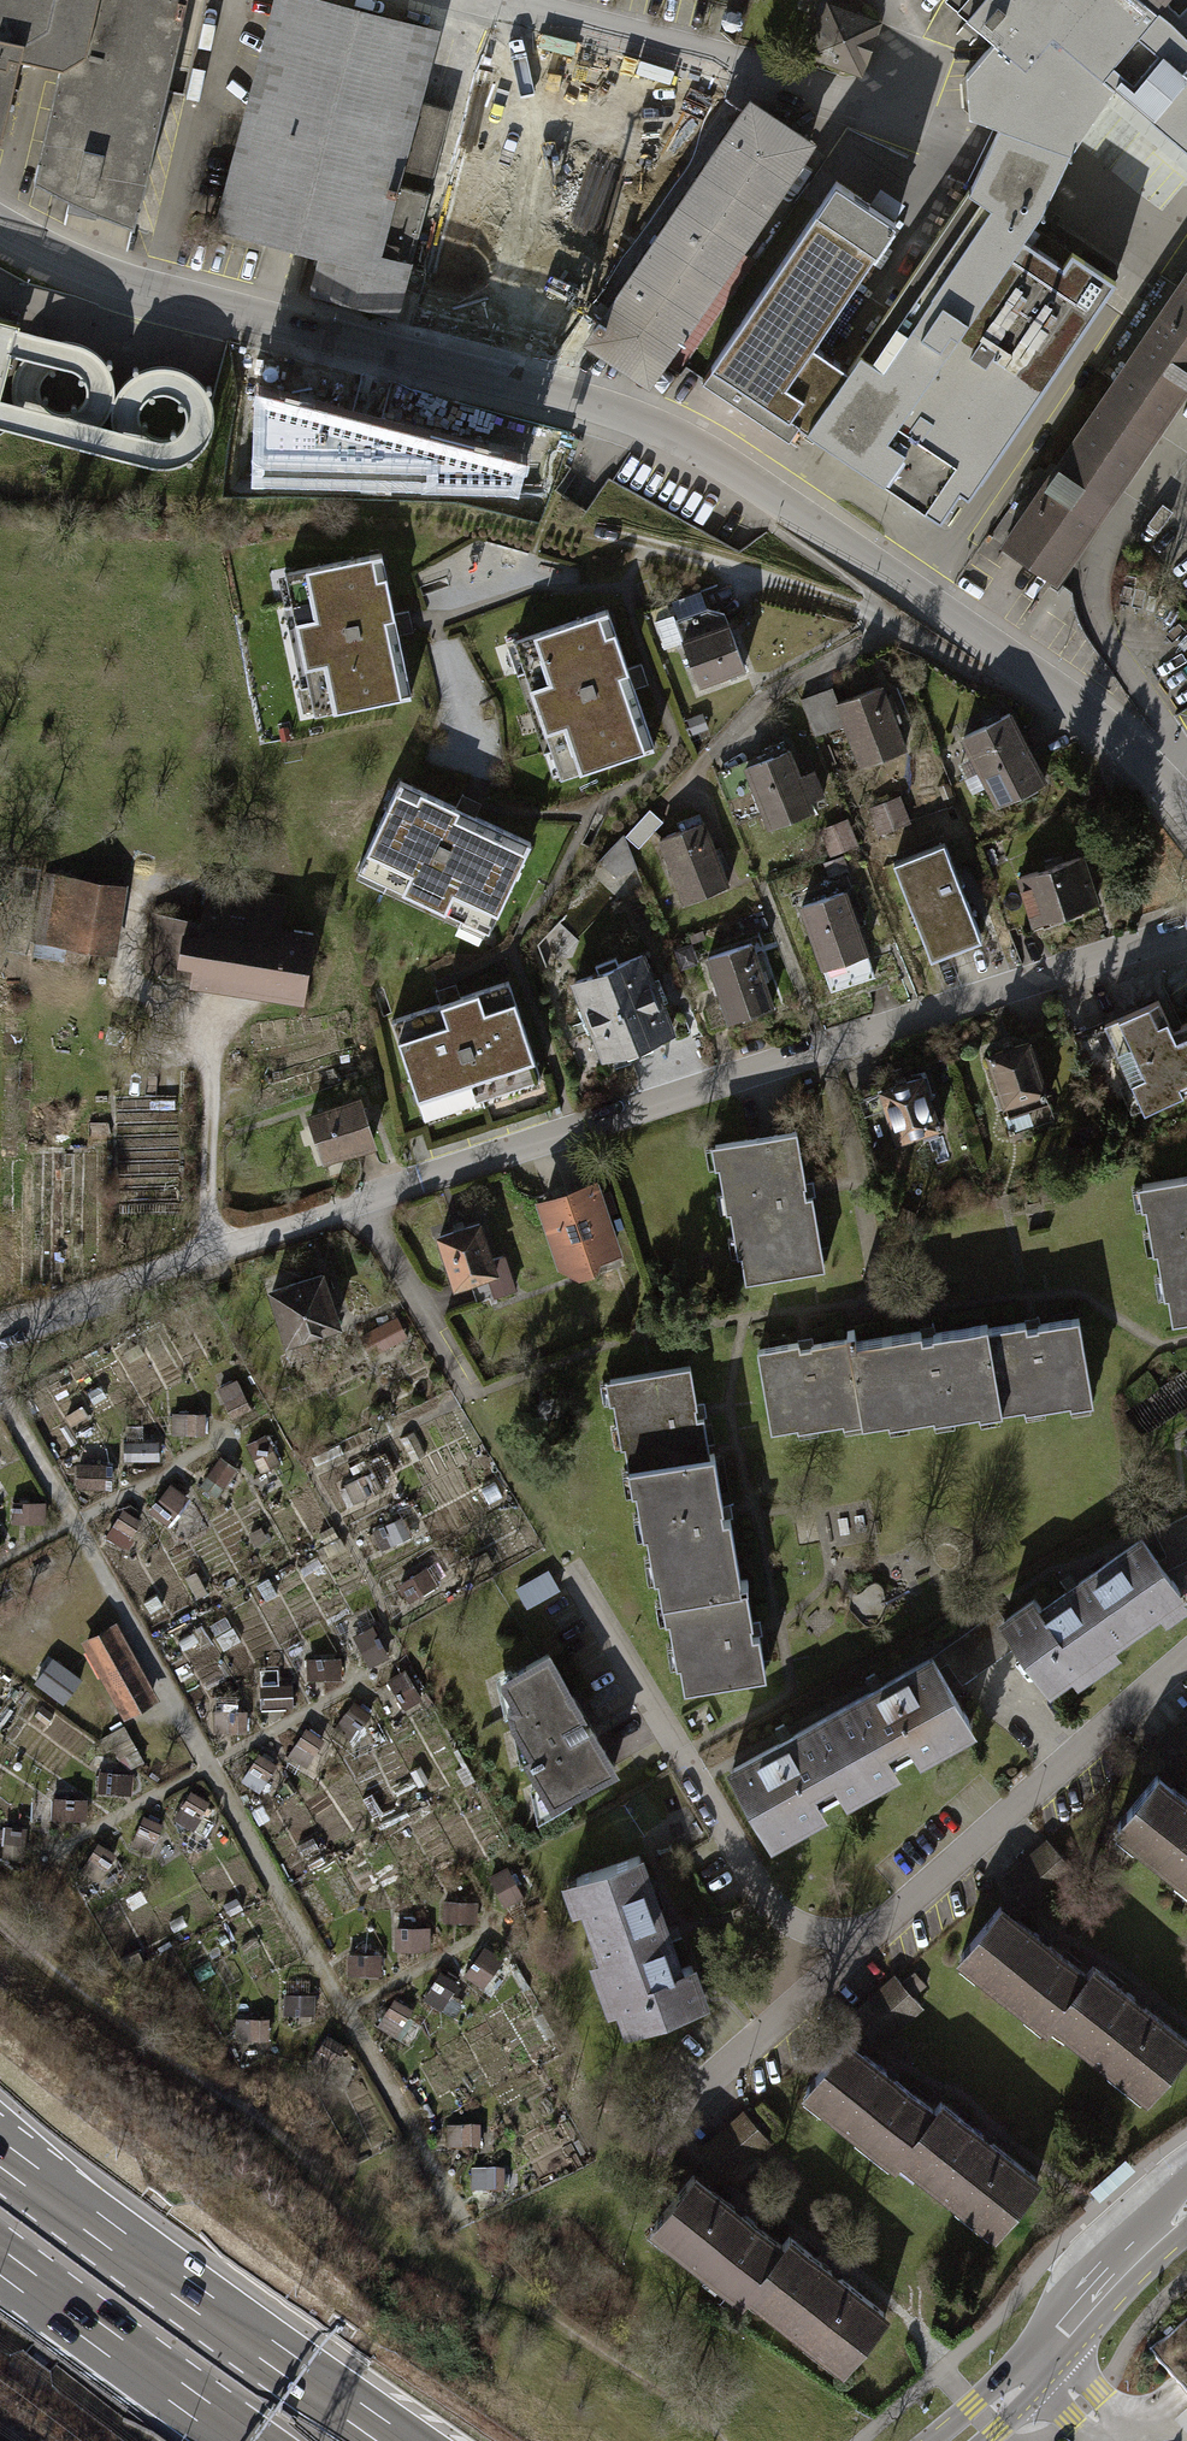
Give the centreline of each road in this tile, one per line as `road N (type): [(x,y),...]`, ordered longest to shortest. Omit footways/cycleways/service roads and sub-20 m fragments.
road 1 (track): [(0,1389),(454,2206)]
road 2 (residential): [(397,1188),(1186,930)]
road 3 (unclassified): [(603,407),(163,294),(0,225)]
road 4 (residential): [(1046,686),(708,451),(603,407)]
road 5 (residential): [(868,1937),(783,1918),(570,1570)]
road 6 (motorway): [(396,2440),(0,2153)]
road 7 (residential): [(1186,1655),(868,1937)]
road 8 (residential): [(485,0),(748,66),(890,113)]
road 9 (residential): [(1046,686),(1013,689),(896,627),(763,700),(716,749)]
road 10 (primary): [(959,2440),(1043,2364),(1186,2208)]
road 11 (motorway): [(0,2261),(244,2440)]
road 12 (residential): [(868,1937),(667,2117)]
road 13 (residential): [(1186,806),(1123,736),(1046,686)]

